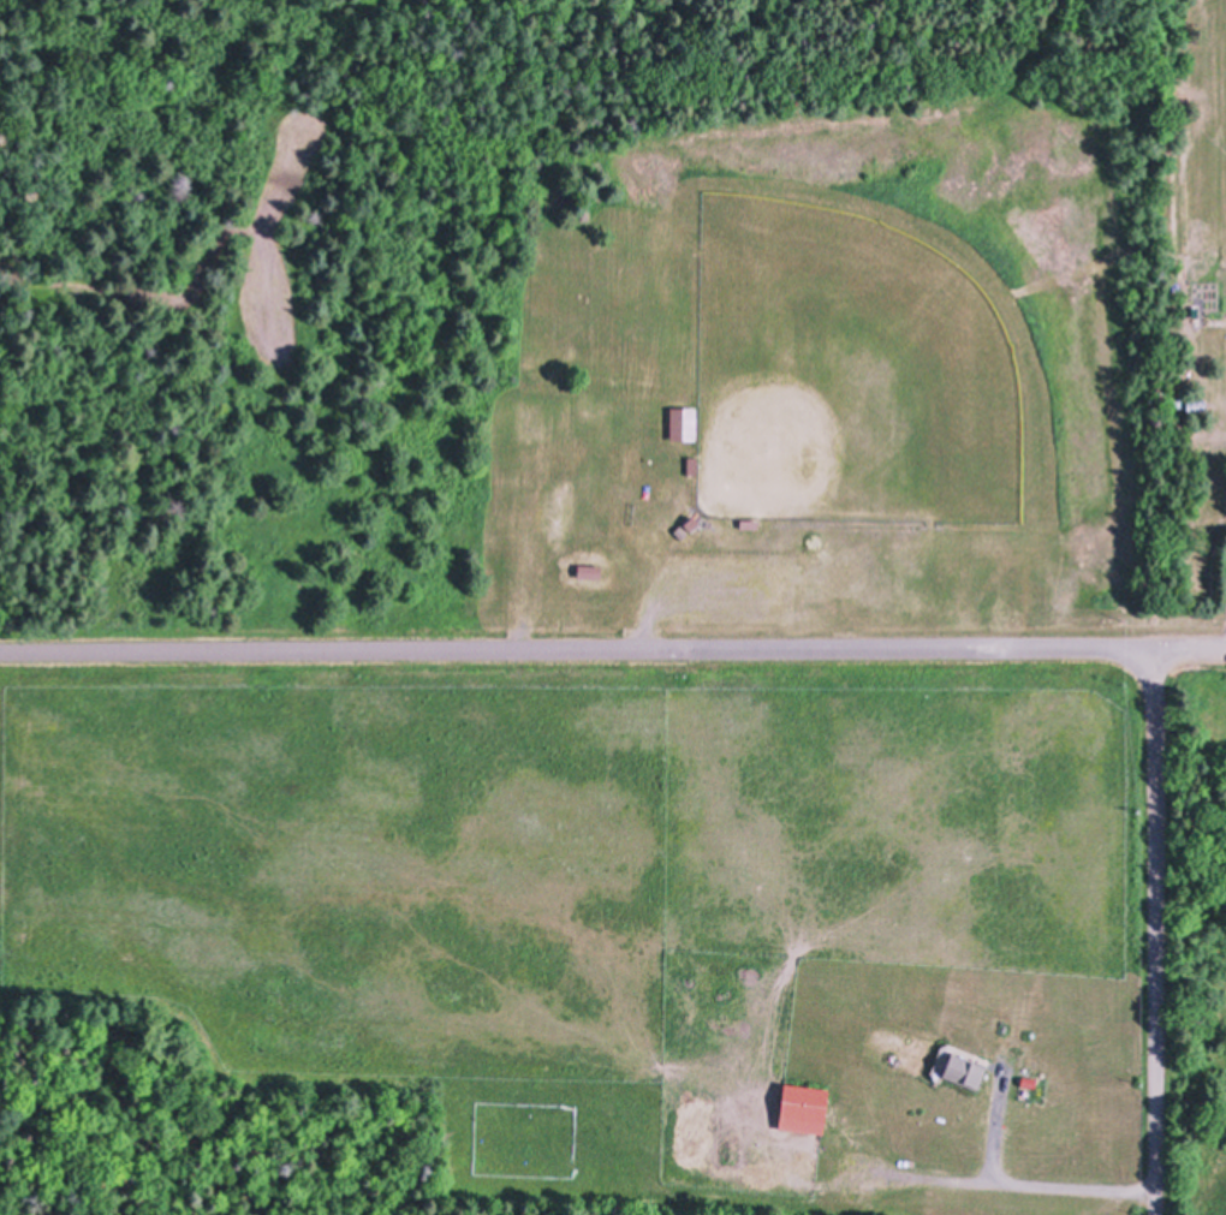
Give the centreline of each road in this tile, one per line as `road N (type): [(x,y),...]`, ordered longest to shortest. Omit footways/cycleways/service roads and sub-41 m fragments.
road 1 (residential): [(0,649),(1163,648)]
road 2 (residential): [(1163,648),(1159,1214)]

